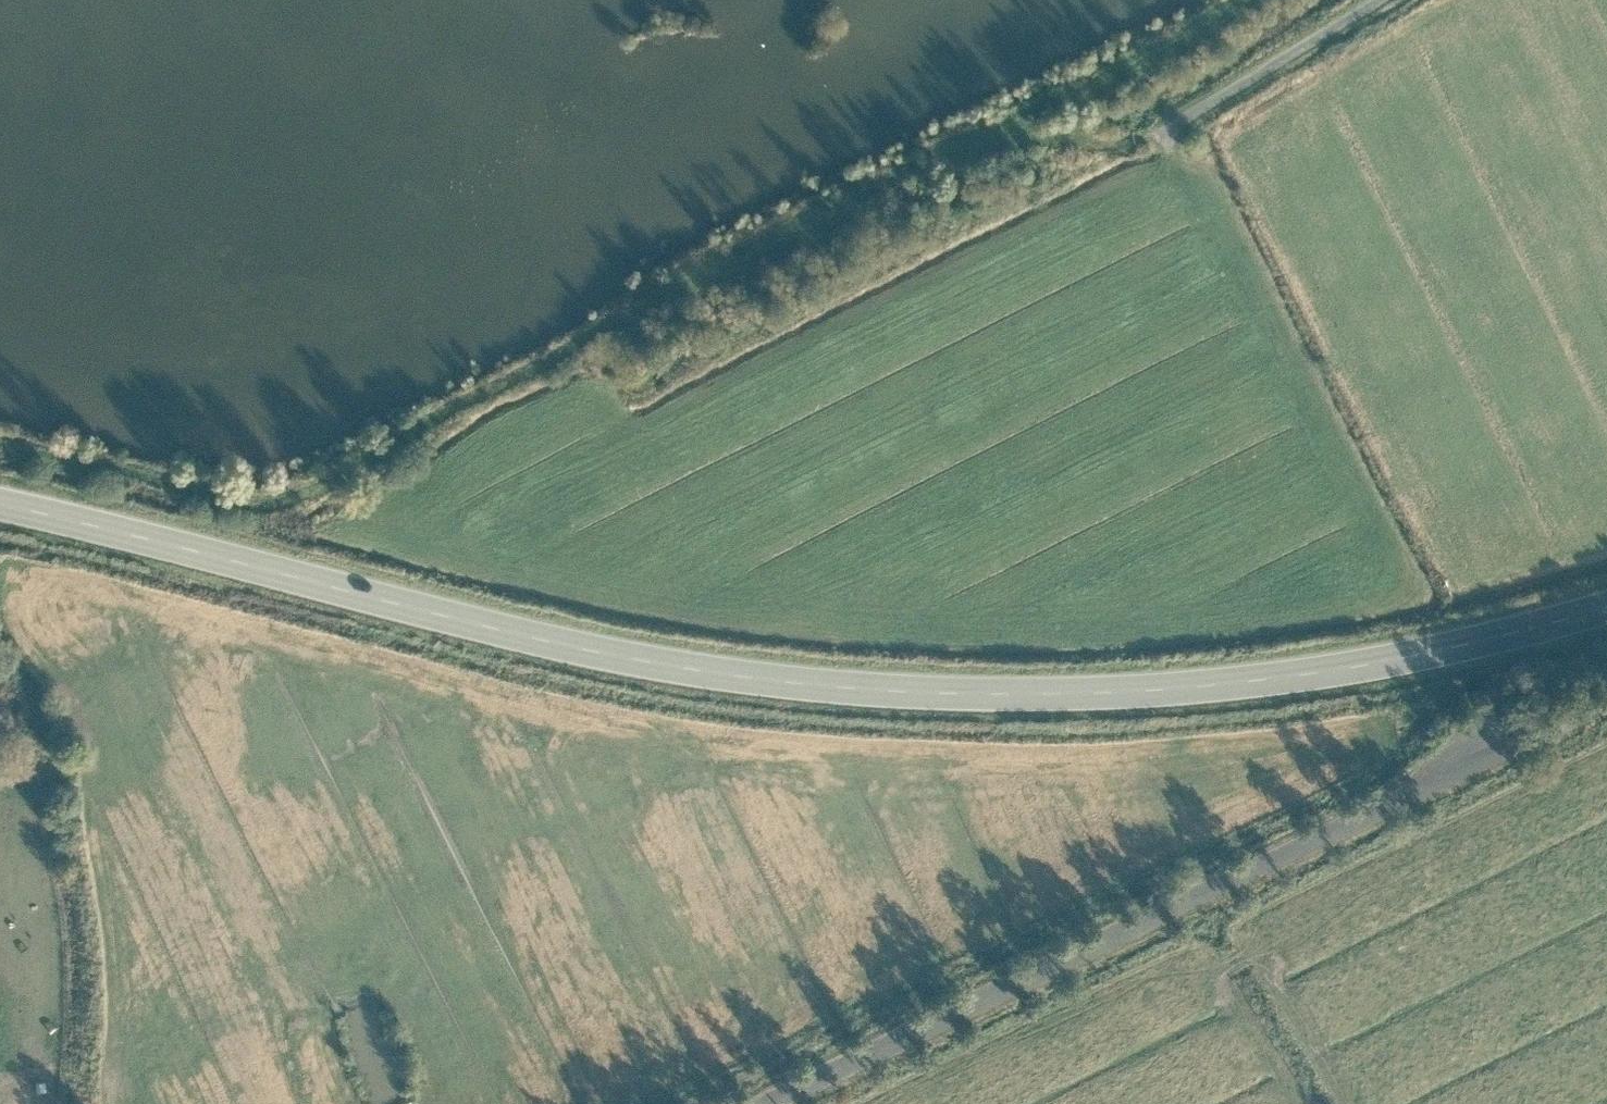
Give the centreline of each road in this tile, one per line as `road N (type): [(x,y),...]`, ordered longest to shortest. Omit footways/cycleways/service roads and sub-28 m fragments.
road 1 (secondary): [(0,502),(669,665),(905,689),(1035,693),(1219,683),(1392,658),(1606,606)]
road 2 (residential): [(759,1103),(1468,766)]
road 3 (track): [(1379,0),(1165,127)]

